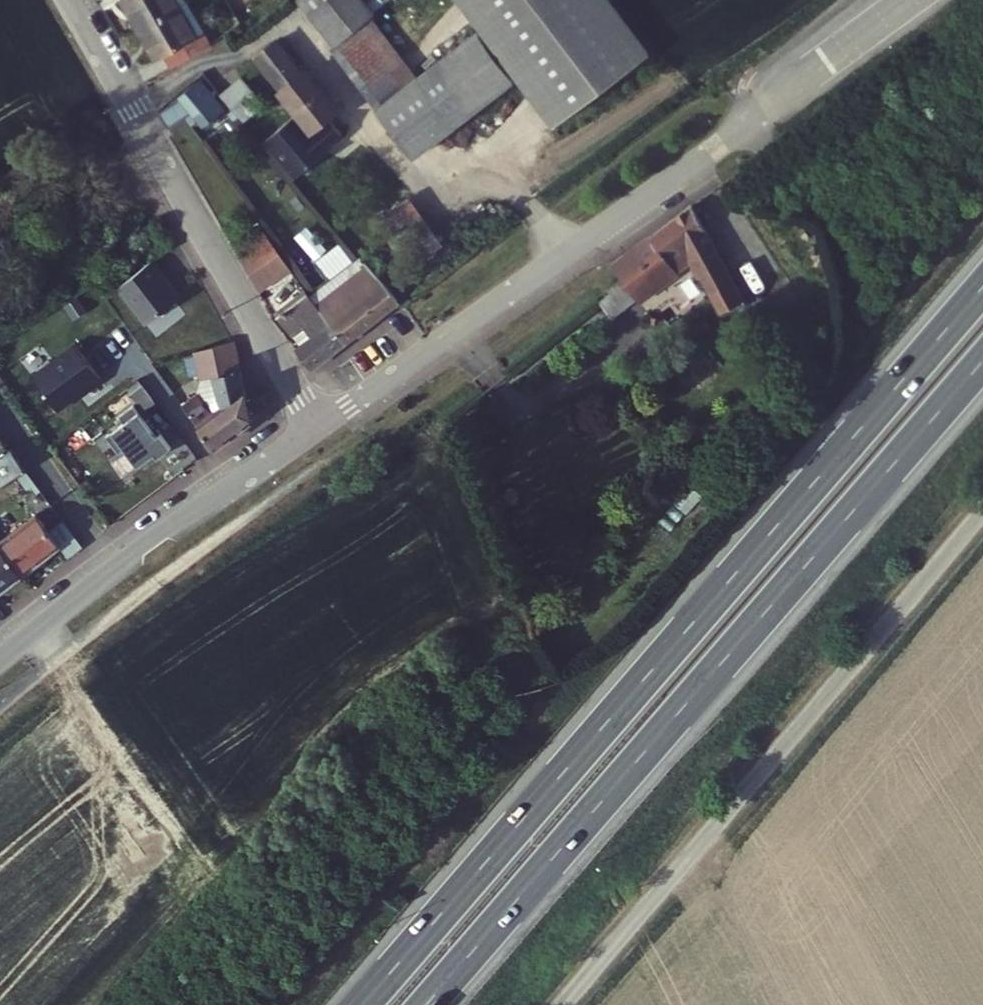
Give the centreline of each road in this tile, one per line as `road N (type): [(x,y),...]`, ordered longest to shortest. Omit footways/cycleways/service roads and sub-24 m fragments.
road 1 (trunk): [(982,288),(363,1004)]
road 2 (trunk): [(427,1004),(982,363)]
road 3 (unclassified): [(319,429),(914,0)]
road 4 (residential): [(319,429),(69,0)]
road 5 (unclassified): [(0,660),(140,550),(319,429)]

